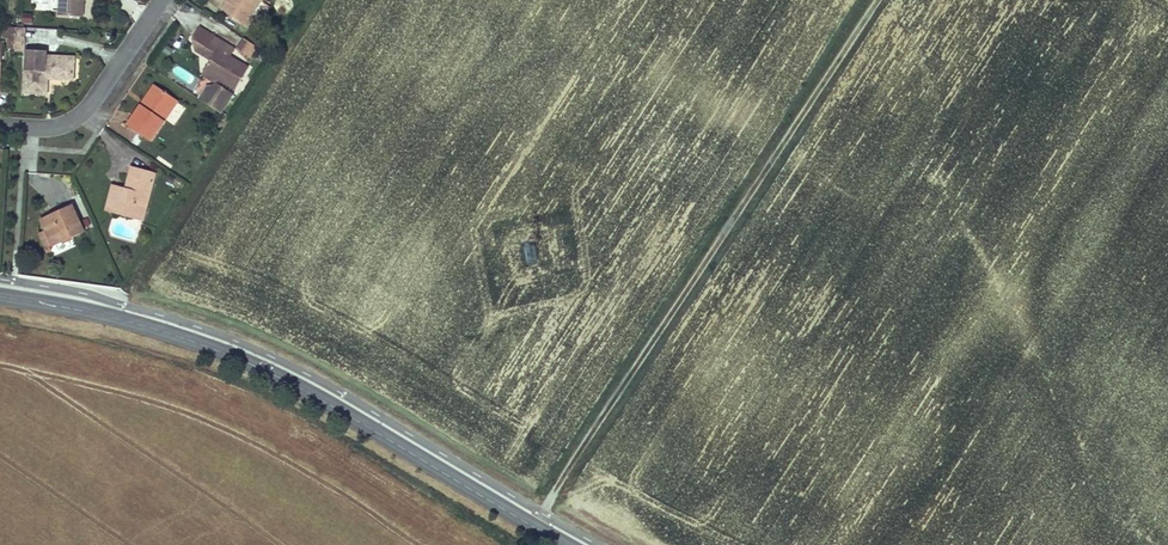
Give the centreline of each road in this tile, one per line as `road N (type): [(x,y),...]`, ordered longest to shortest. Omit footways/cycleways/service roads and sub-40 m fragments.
road 1 (track): [(526,530),(876,0)]
road 2 (tertiary): [(554,544),(256,374),(108,325),(0,301)]
road 3 (residential): [(0,127),(61,128),(80,117),(160,0)]

